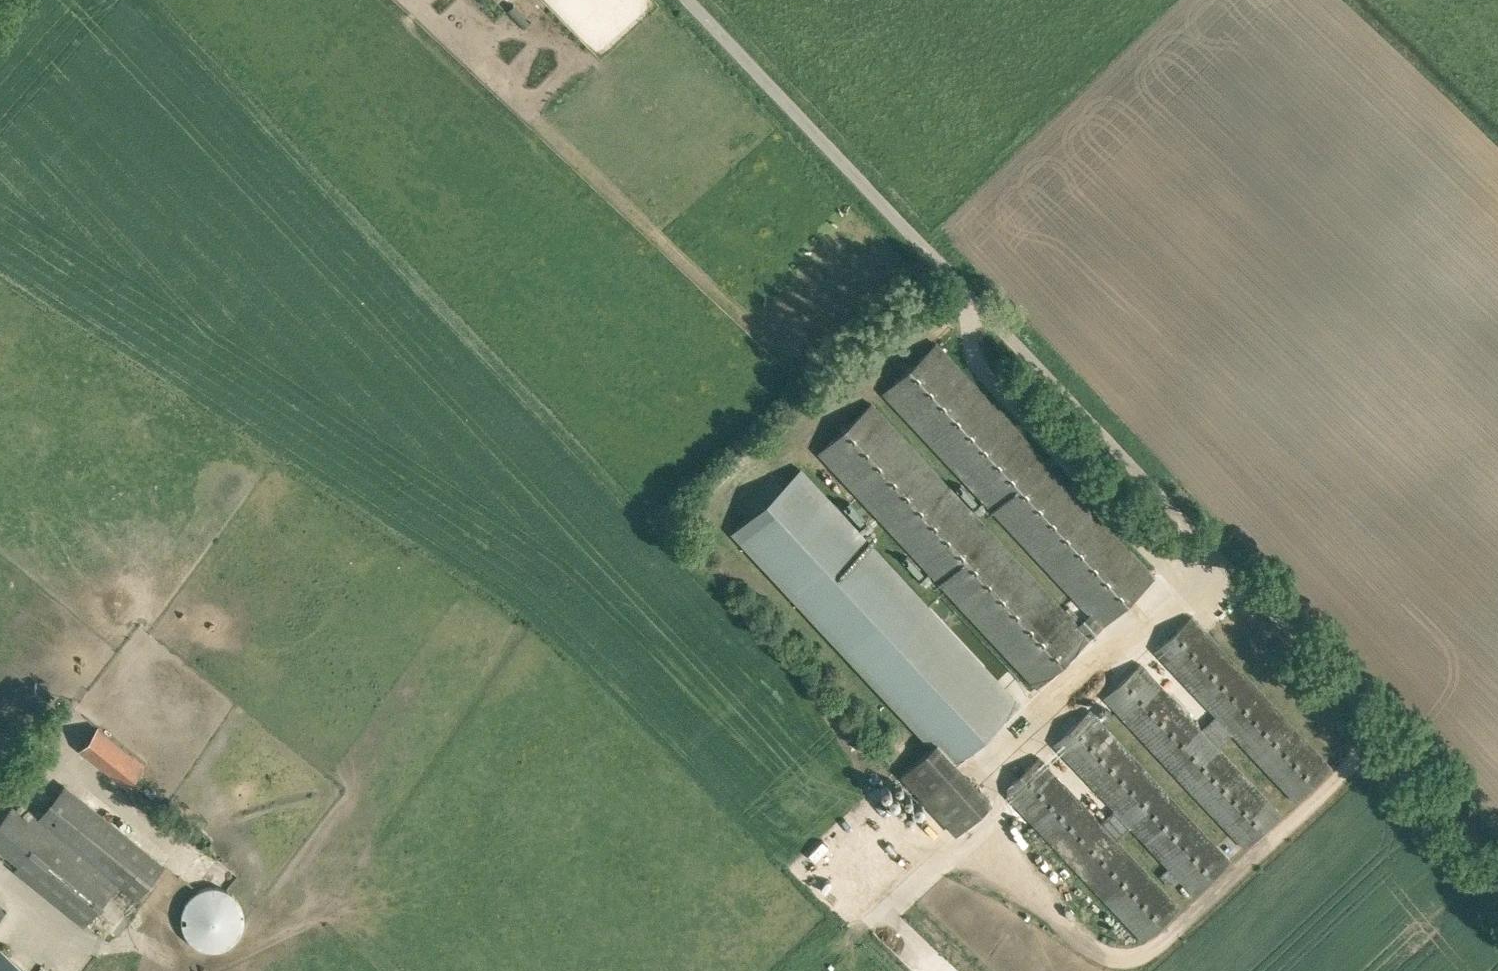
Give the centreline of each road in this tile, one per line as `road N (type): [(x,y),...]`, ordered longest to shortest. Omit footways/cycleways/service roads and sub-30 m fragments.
road 1 (unclassified): [(1223,587),(664,0)]
road 2 (track): [(1223,587),(1497,866)]

